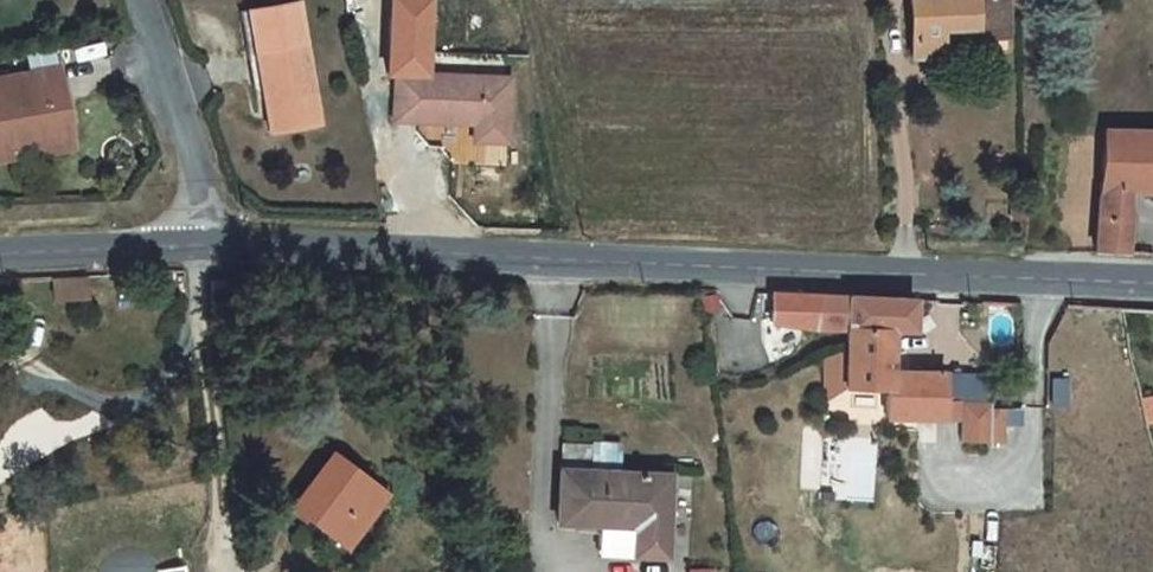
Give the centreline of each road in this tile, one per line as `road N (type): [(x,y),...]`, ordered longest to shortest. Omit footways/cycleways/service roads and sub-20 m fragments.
road 1 (tertiary): [(1152,283),(193,246)]
road 2 (residential): [(141,0),(193,161),(193,246)]
road 3 (tertiary): [(193,246),(0,254)]

